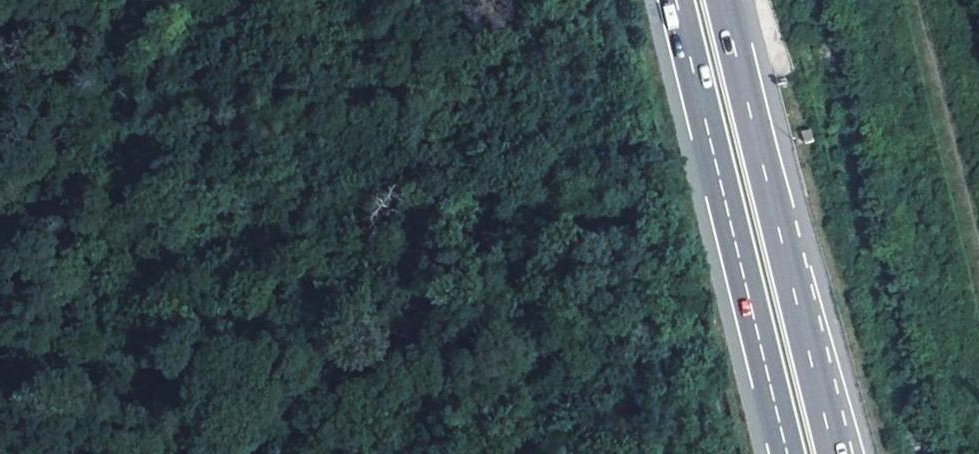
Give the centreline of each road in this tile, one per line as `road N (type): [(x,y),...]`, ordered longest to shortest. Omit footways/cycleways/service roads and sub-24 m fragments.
road 1 (motorway): [(833,453),(721,0)]
road 2 (motorway): [(675,0),(786,453)]
road 3 (track): [(724,453),(613,0)]

